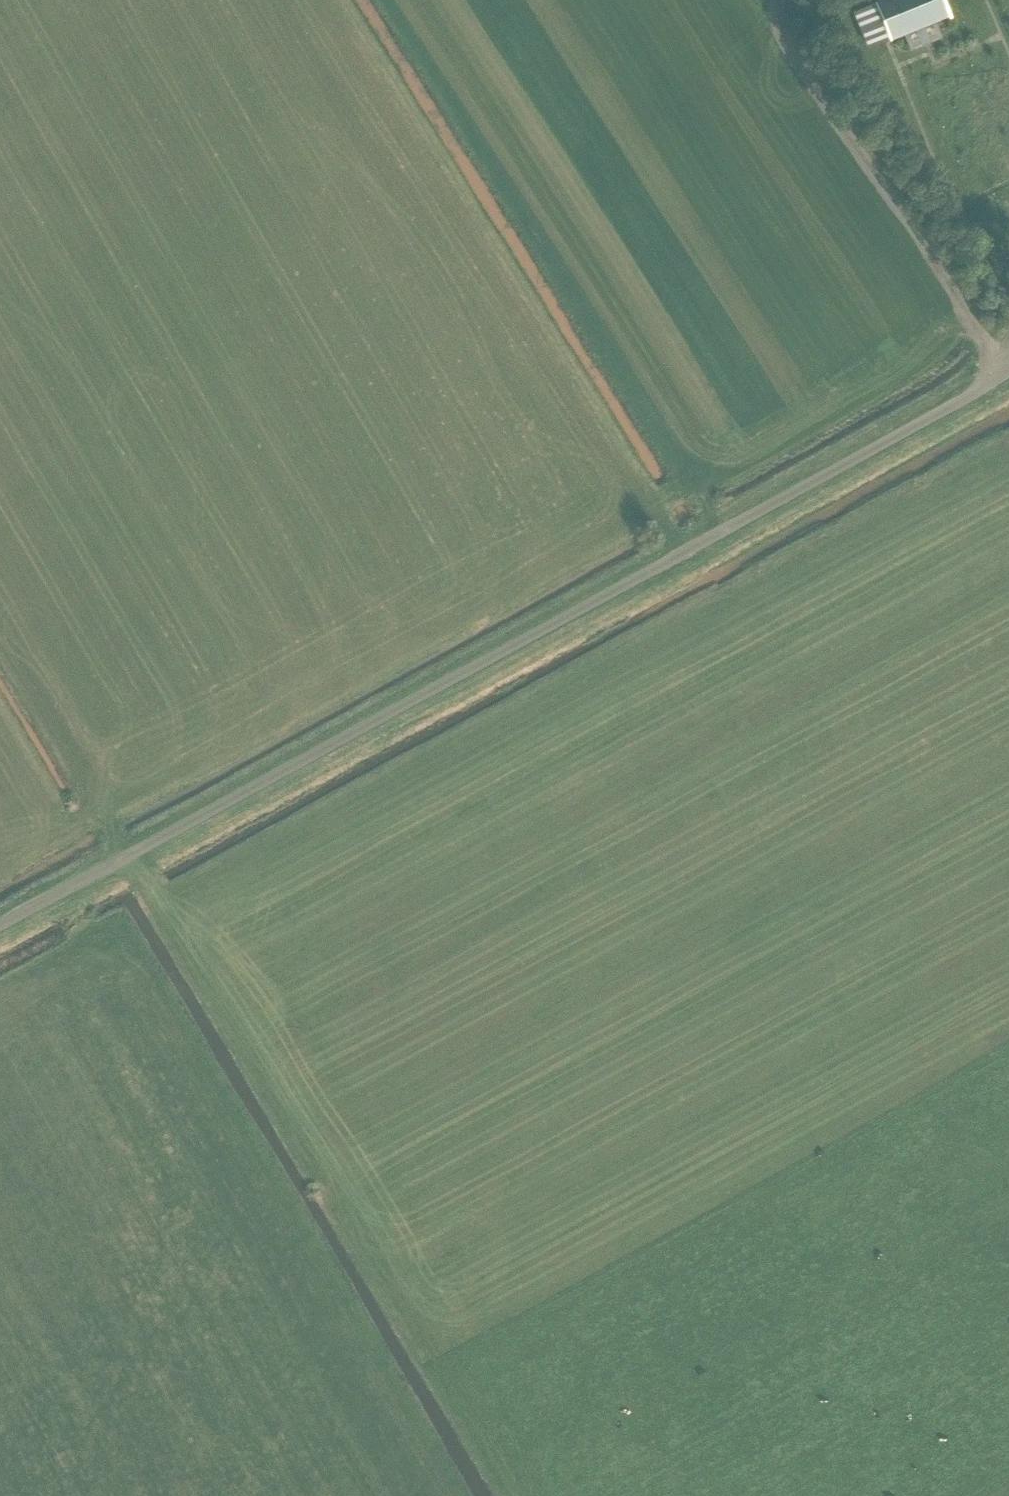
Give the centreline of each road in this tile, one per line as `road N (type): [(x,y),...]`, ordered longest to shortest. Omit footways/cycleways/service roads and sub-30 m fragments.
road 1 (unclassified): [(0,926),(966,398),(1008,356)]
road 2 (track): [(1001,365),(786,25),(787,0)]

